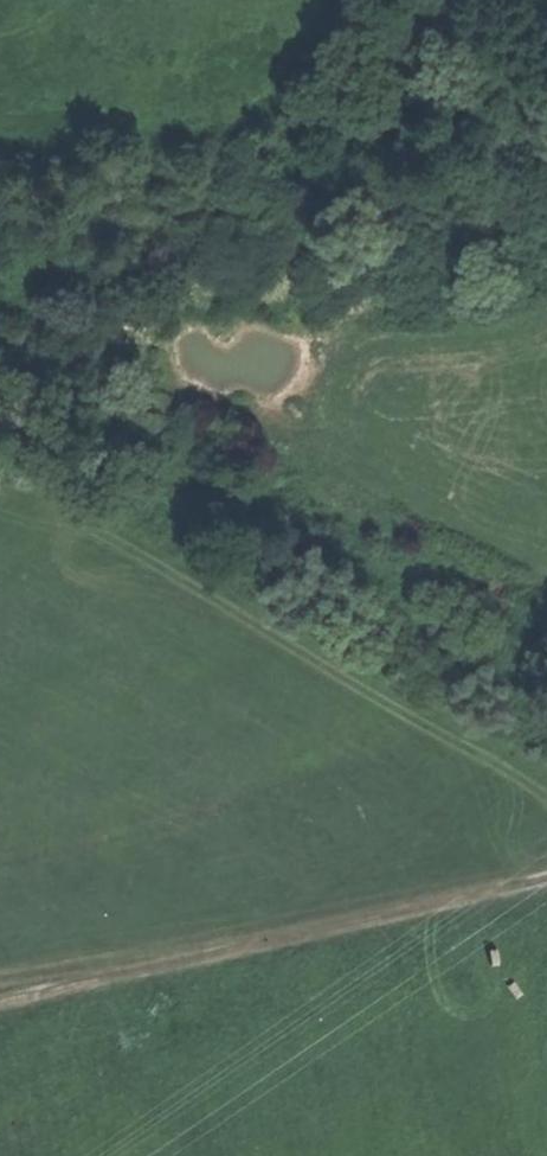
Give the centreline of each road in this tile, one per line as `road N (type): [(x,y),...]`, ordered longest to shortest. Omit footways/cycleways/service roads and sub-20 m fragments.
road 1 (track): [(0,1002),(546,881)]

